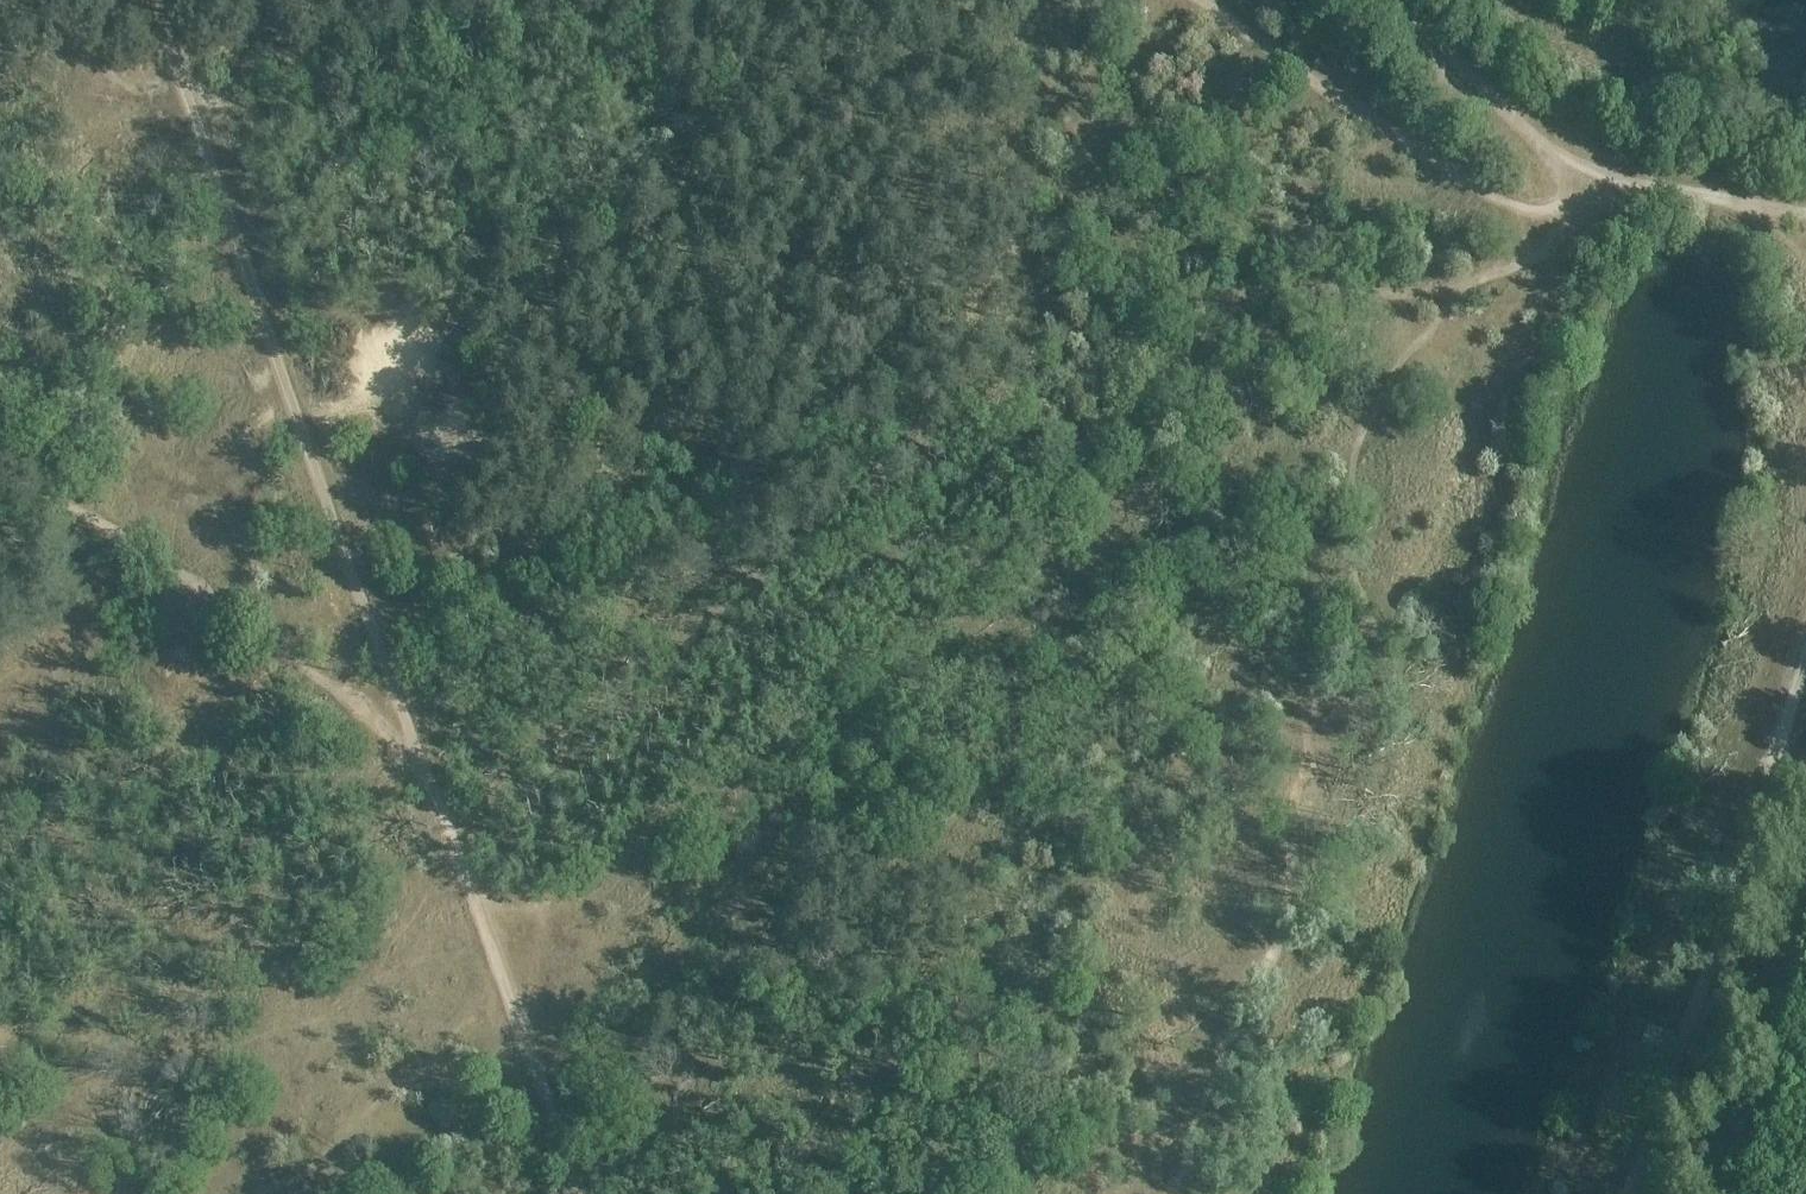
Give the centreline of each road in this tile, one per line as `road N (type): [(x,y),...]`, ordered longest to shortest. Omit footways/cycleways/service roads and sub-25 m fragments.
road 1 (track): [(155,0),(418,758)]
road 2 (track): [(1628,1193),(1805,657)]
road 3 (track): [(585,1193),(418,758)]

